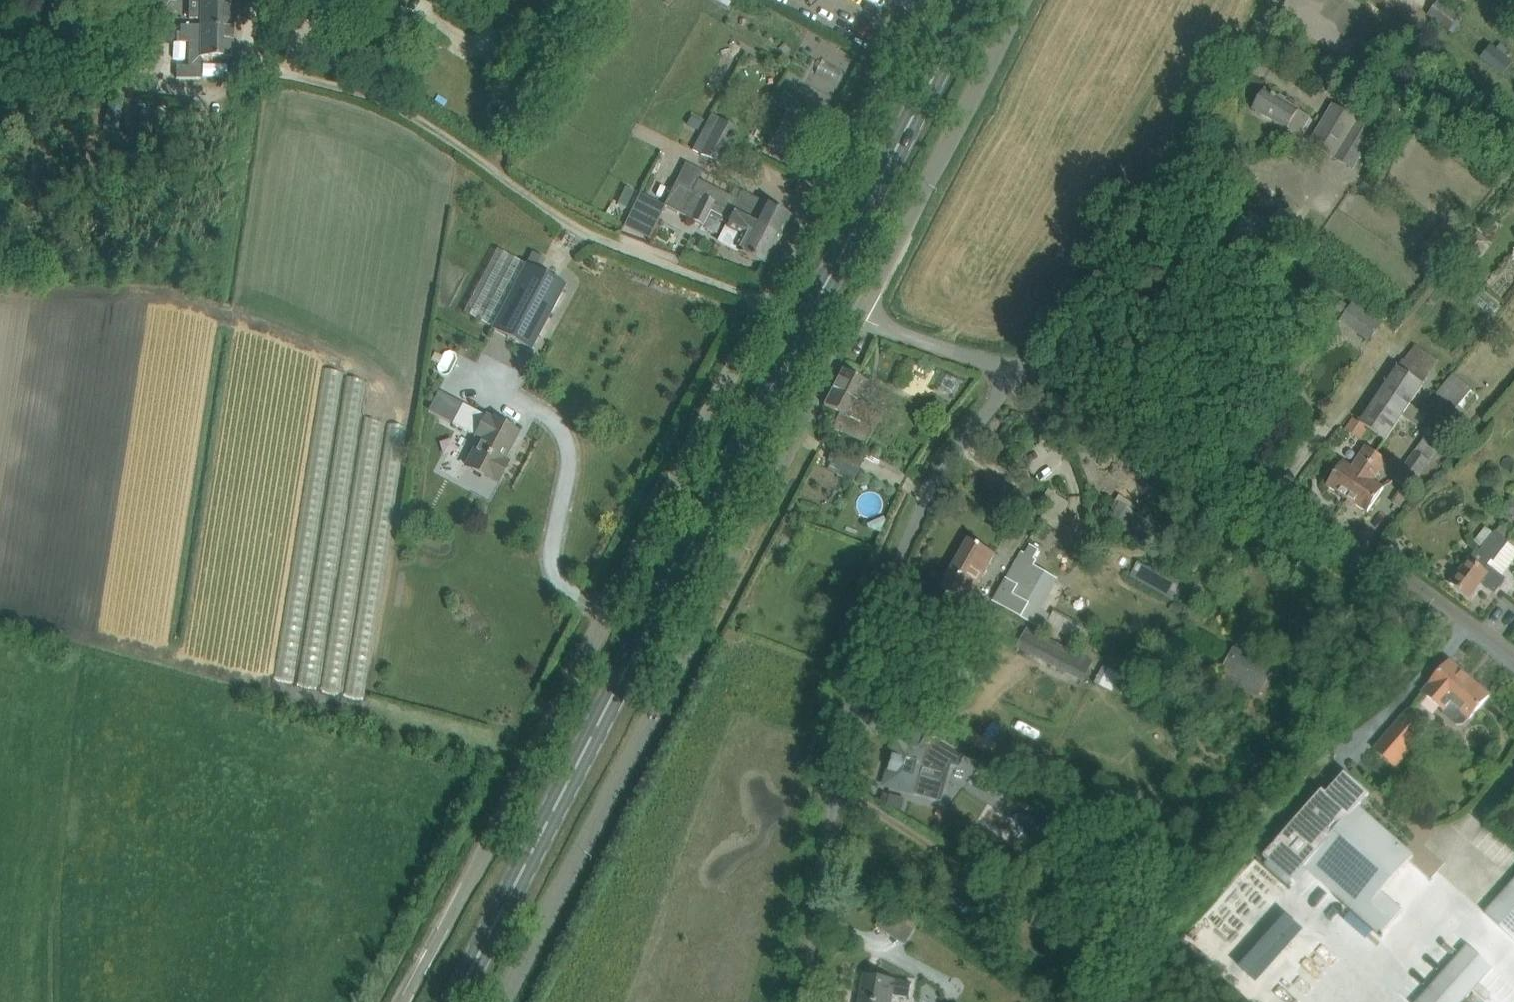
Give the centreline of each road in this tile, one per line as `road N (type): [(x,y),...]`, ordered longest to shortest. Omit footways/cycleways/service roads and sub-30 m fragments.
road 1 (primary): [(458,1001),(976,0)]
road 2 (unclassified): [(402,1001),(762,304)]
road 3 (unclassified): [(500,1001),(851,321)]
road 4 (unclassified): [(806,1001),(842,746),(864,659),(928,492),(1007,375)]
road 5 (unclassified): [(762,304),(571,227),(392,106),(259,70),(245,45),(260,0)]
road 6 (unclassified): [(1513,650),(1427,592),(1077,393),(1007,375)]
road 7 (unclassified): [(1007,375),(1229,101),(1279,0)]
road 8 (unclassified): [(851,321),(1021,0)]
road 9 (unclassified): [(762,304),(918,0)]
road 10 (unclassified): [(1007,375),(851,321)]

